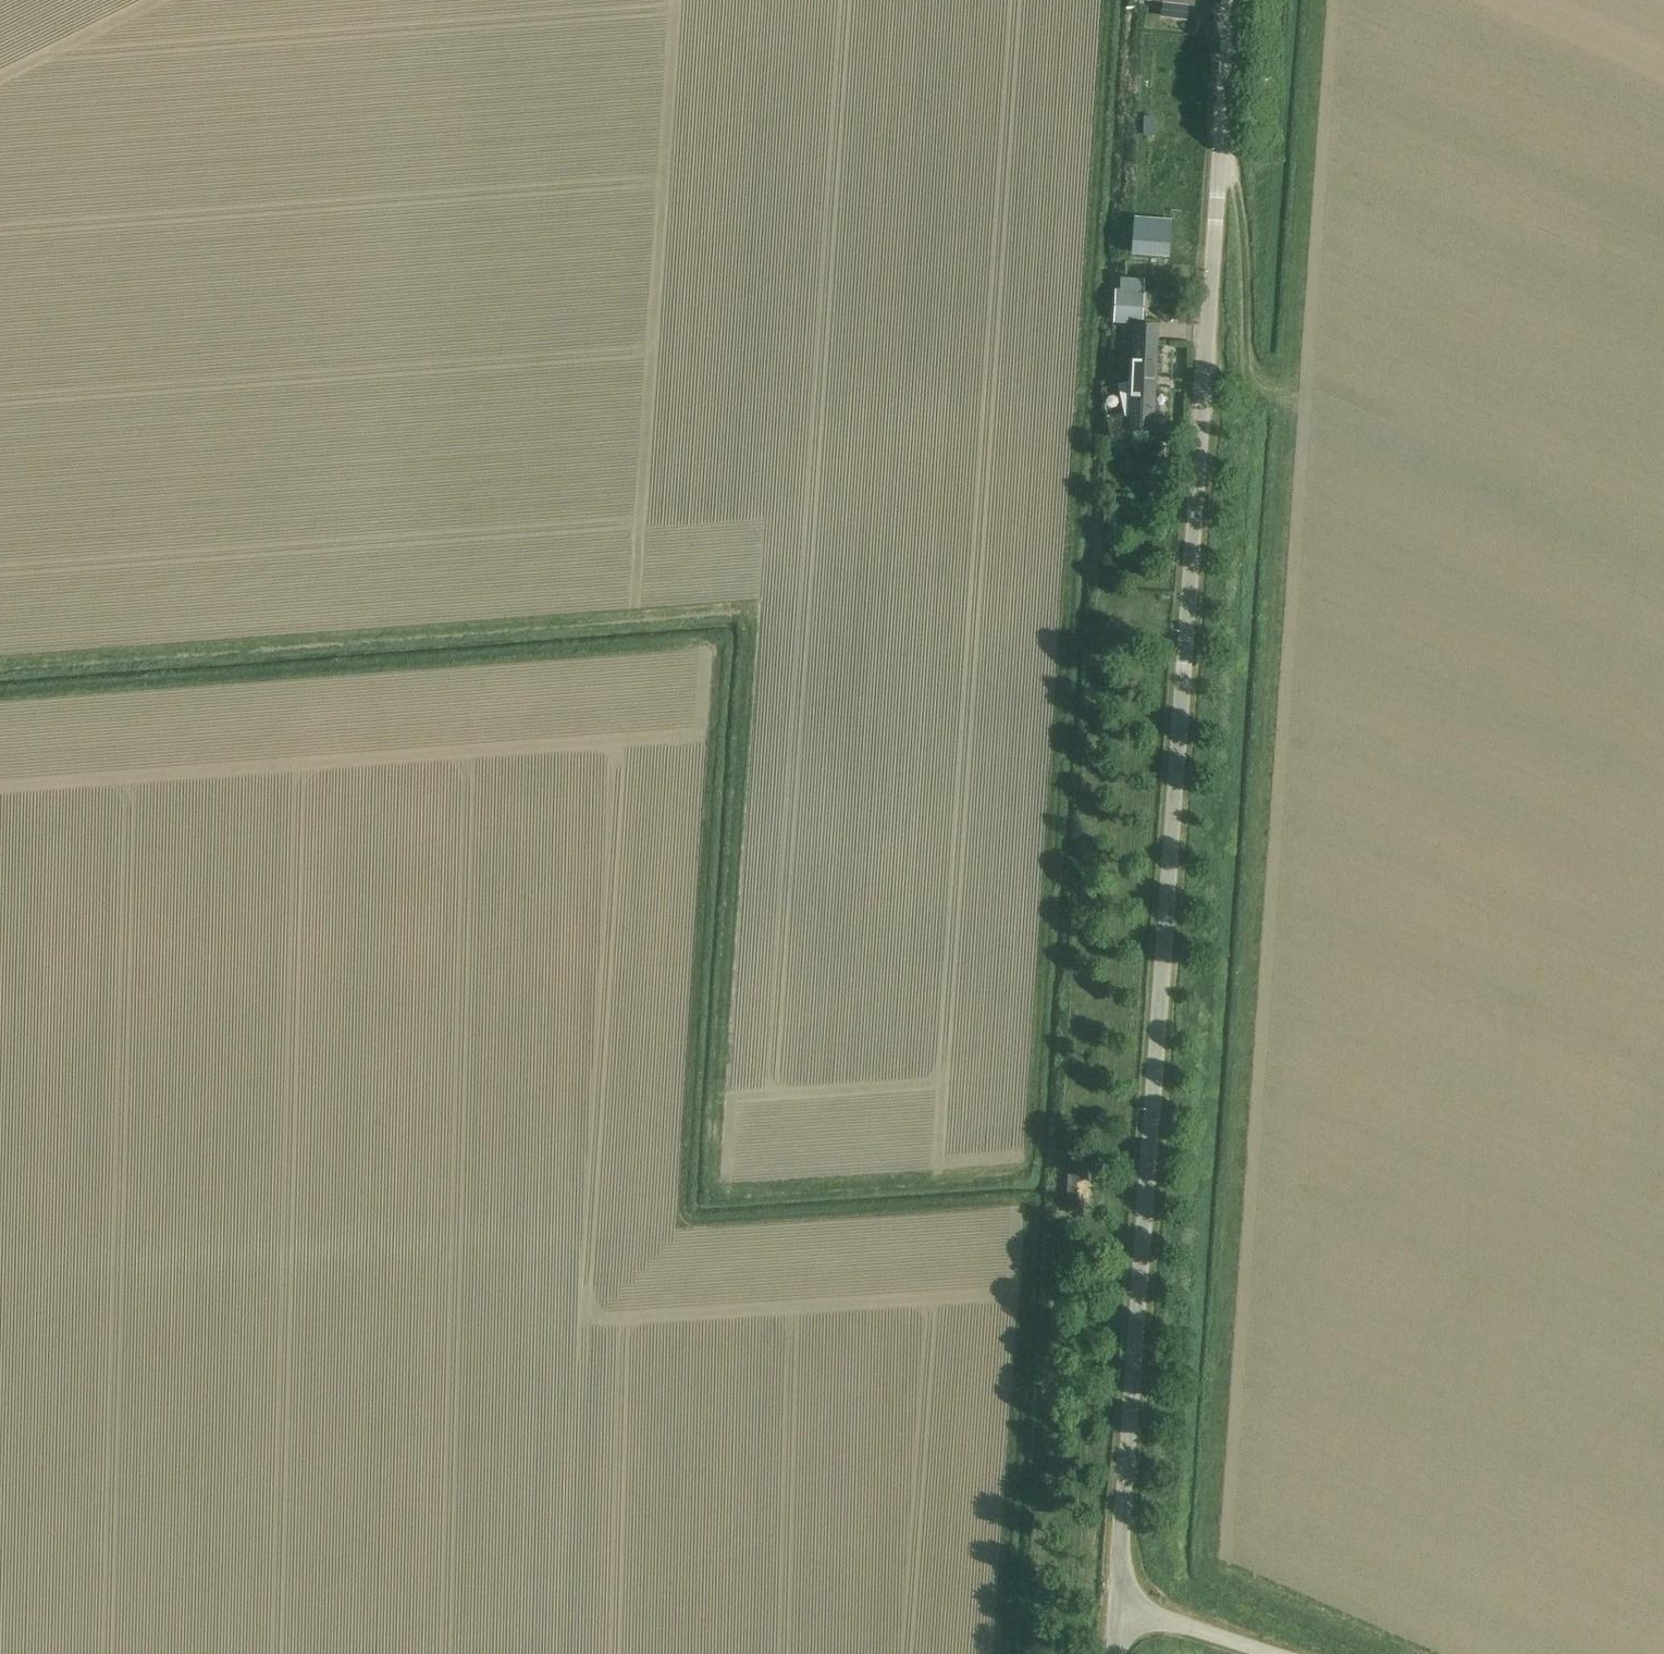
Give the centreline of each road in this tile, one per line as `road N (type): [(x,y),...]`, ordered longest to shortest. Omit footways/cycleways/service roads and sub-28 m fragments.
road 1 (unclassified): [(1115,1613),(1237,0)]
road 2 (unclassified): [(1264,1653),(1115,1613)]

